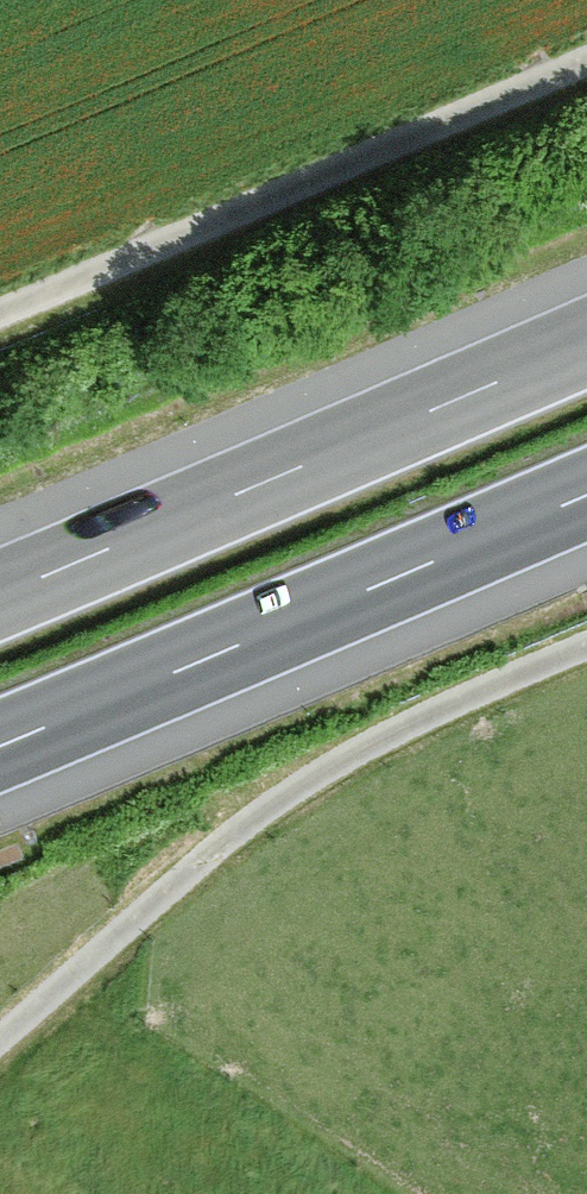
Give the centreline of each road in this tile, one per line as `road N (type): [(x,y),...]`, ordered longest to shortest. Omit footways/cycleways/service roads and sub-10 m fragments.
road 1 (track): [(0,1041),(280,800),(375,743),(586,647)]
road 2 (motorway): [(586,343),(0,595)]
road 3 (track): [(586,61),(0,313)]
road 4 (motorway): [(0,746),(586,495)]

